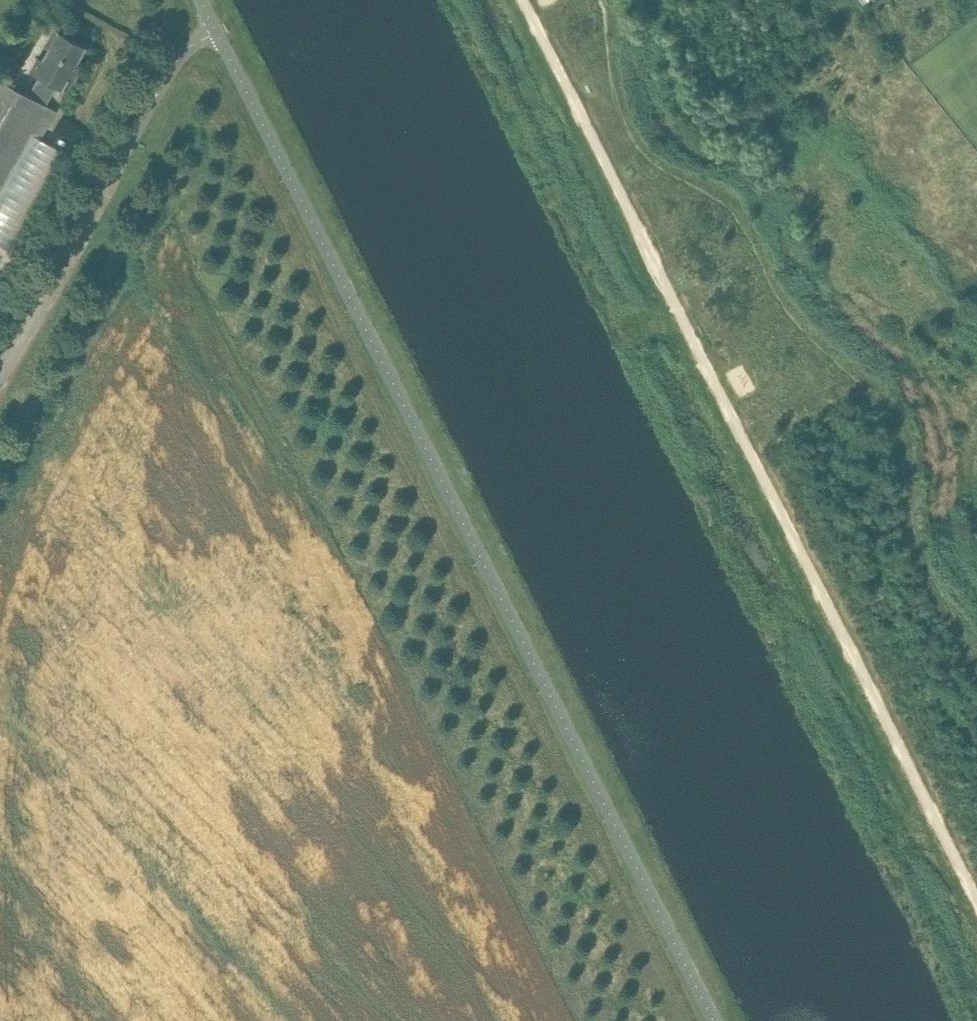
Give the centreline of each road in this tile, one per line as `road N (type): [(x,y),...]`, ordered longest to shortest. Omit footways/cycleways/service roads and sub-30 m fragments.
road 1 (residential): [(0,377),(131,141)]

